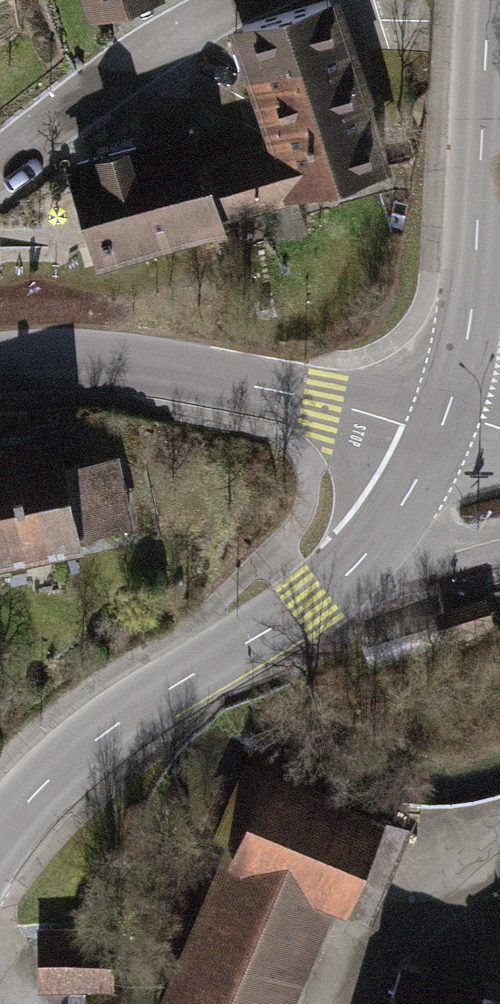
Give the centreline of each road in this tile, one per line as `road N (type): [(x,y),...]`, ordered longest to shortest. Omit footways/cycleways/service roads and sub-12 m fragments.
road 1 (secondary): [(0,838),(98,738),(343,578),(367,552),(444,424)]
road 2 (tertiary): [(0,368),(97,366),(320,401),(405,426),(444,424)]
road 3 (secondary): [(444,424),(469,329),(489,0)]
road 4 (residential): [(0,164),(237,0)]
road 5 (residential): [(342,1003),(392,935),(499,845)]

